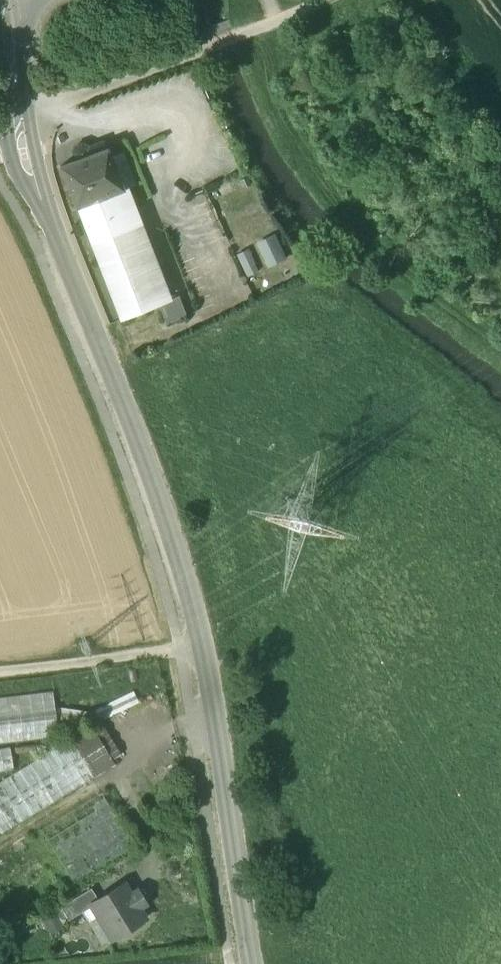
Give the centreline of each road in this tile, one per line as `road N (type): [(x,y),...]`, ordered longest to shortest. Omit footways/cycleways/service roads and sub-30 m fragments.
road 1 (secondary): [(12,0),(24,153),(152,458),(190,606),(215,710),(251,963)]
road 2 (track): [(202,657),(0,677)]

